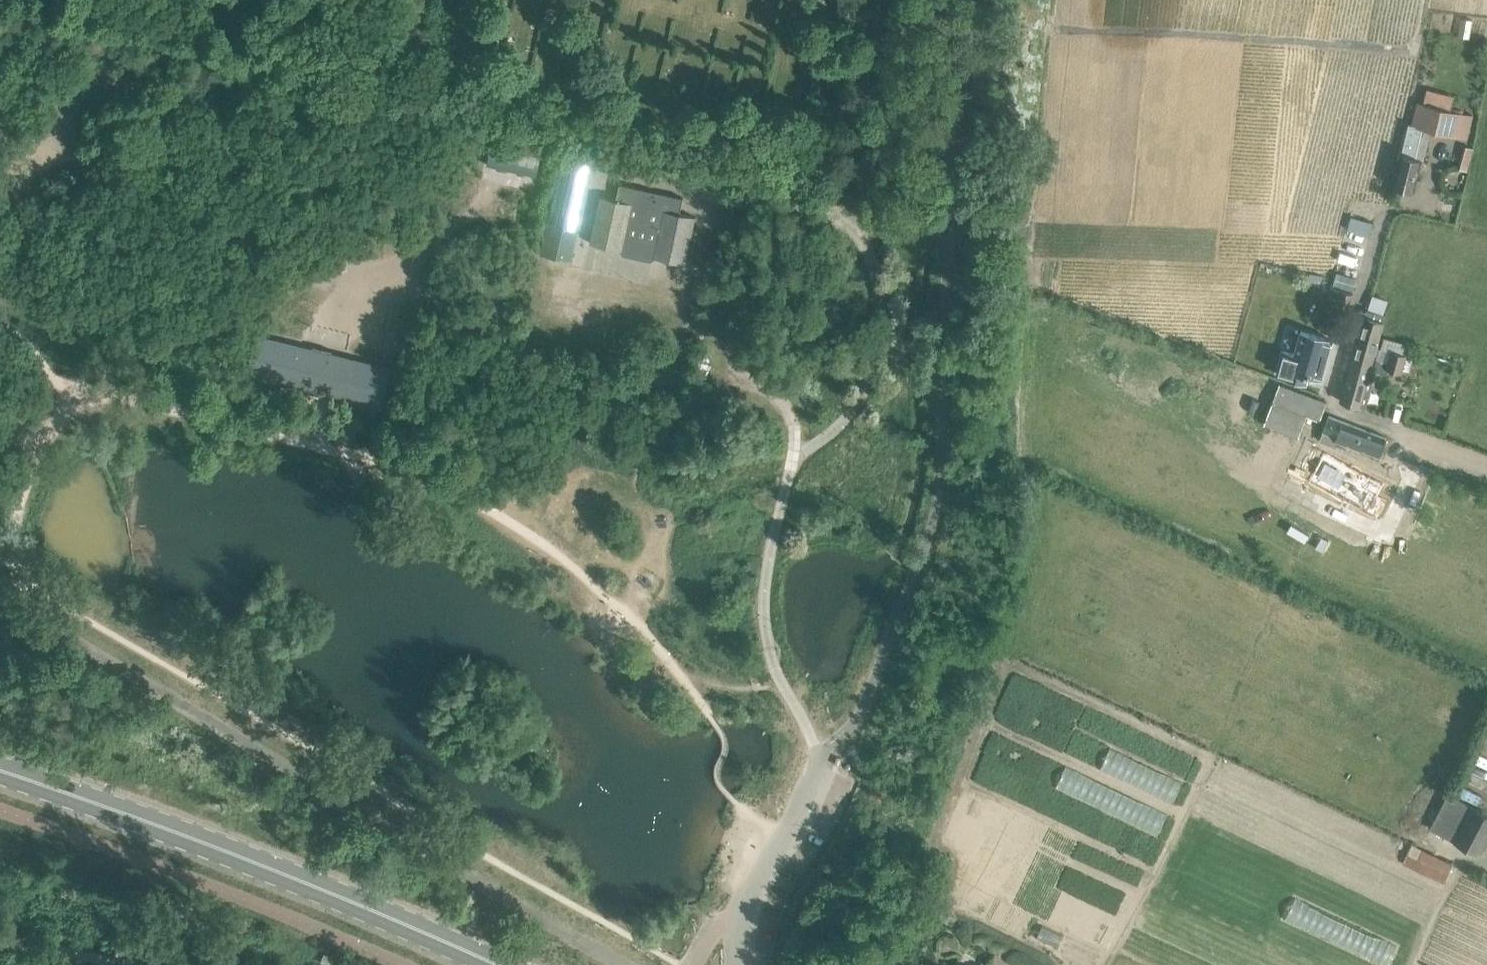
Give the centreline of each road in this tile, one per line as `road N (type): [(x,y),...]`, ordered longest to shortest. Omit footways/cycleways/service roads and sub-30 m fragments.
road 1 (secondary): [(502,964),(337,895),(0,771)]
road 2 (unclassified): [(737,964),(741,913),(817,774)]

